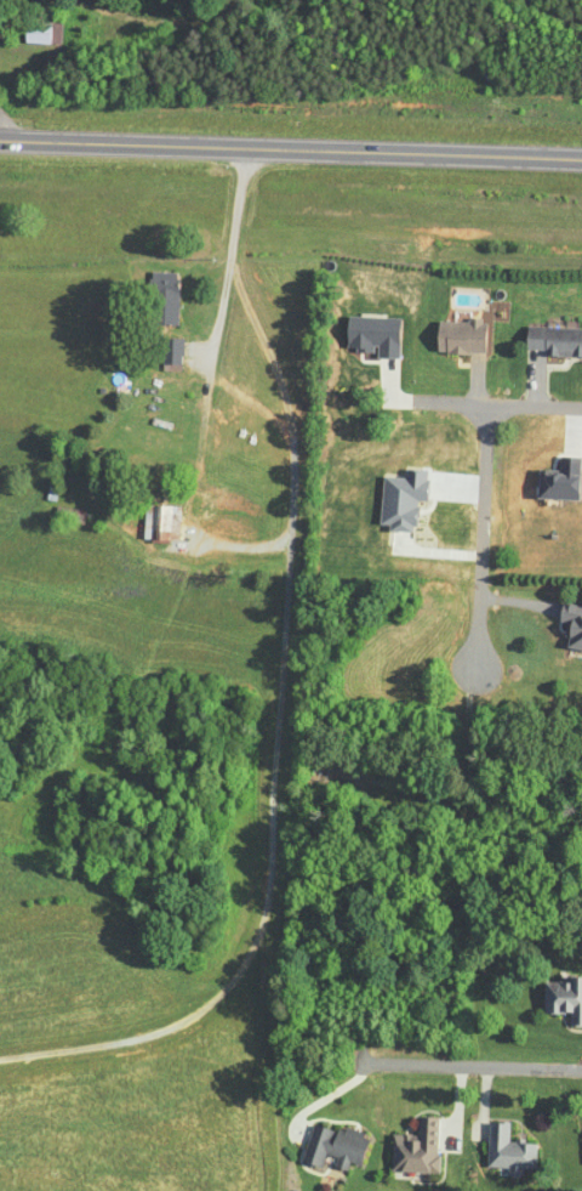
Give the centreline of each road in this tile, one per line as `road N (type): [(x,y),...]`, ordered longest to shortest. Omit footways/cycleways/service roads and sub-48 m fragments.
road 1 (primary): [(0,139),(581,160)]
road 2 (residential): [(474,671),(478,407)]
road 3 (residential): [(581,1070),(361,1066)]
road 4 (residential): [(581,411),(412,404)]

